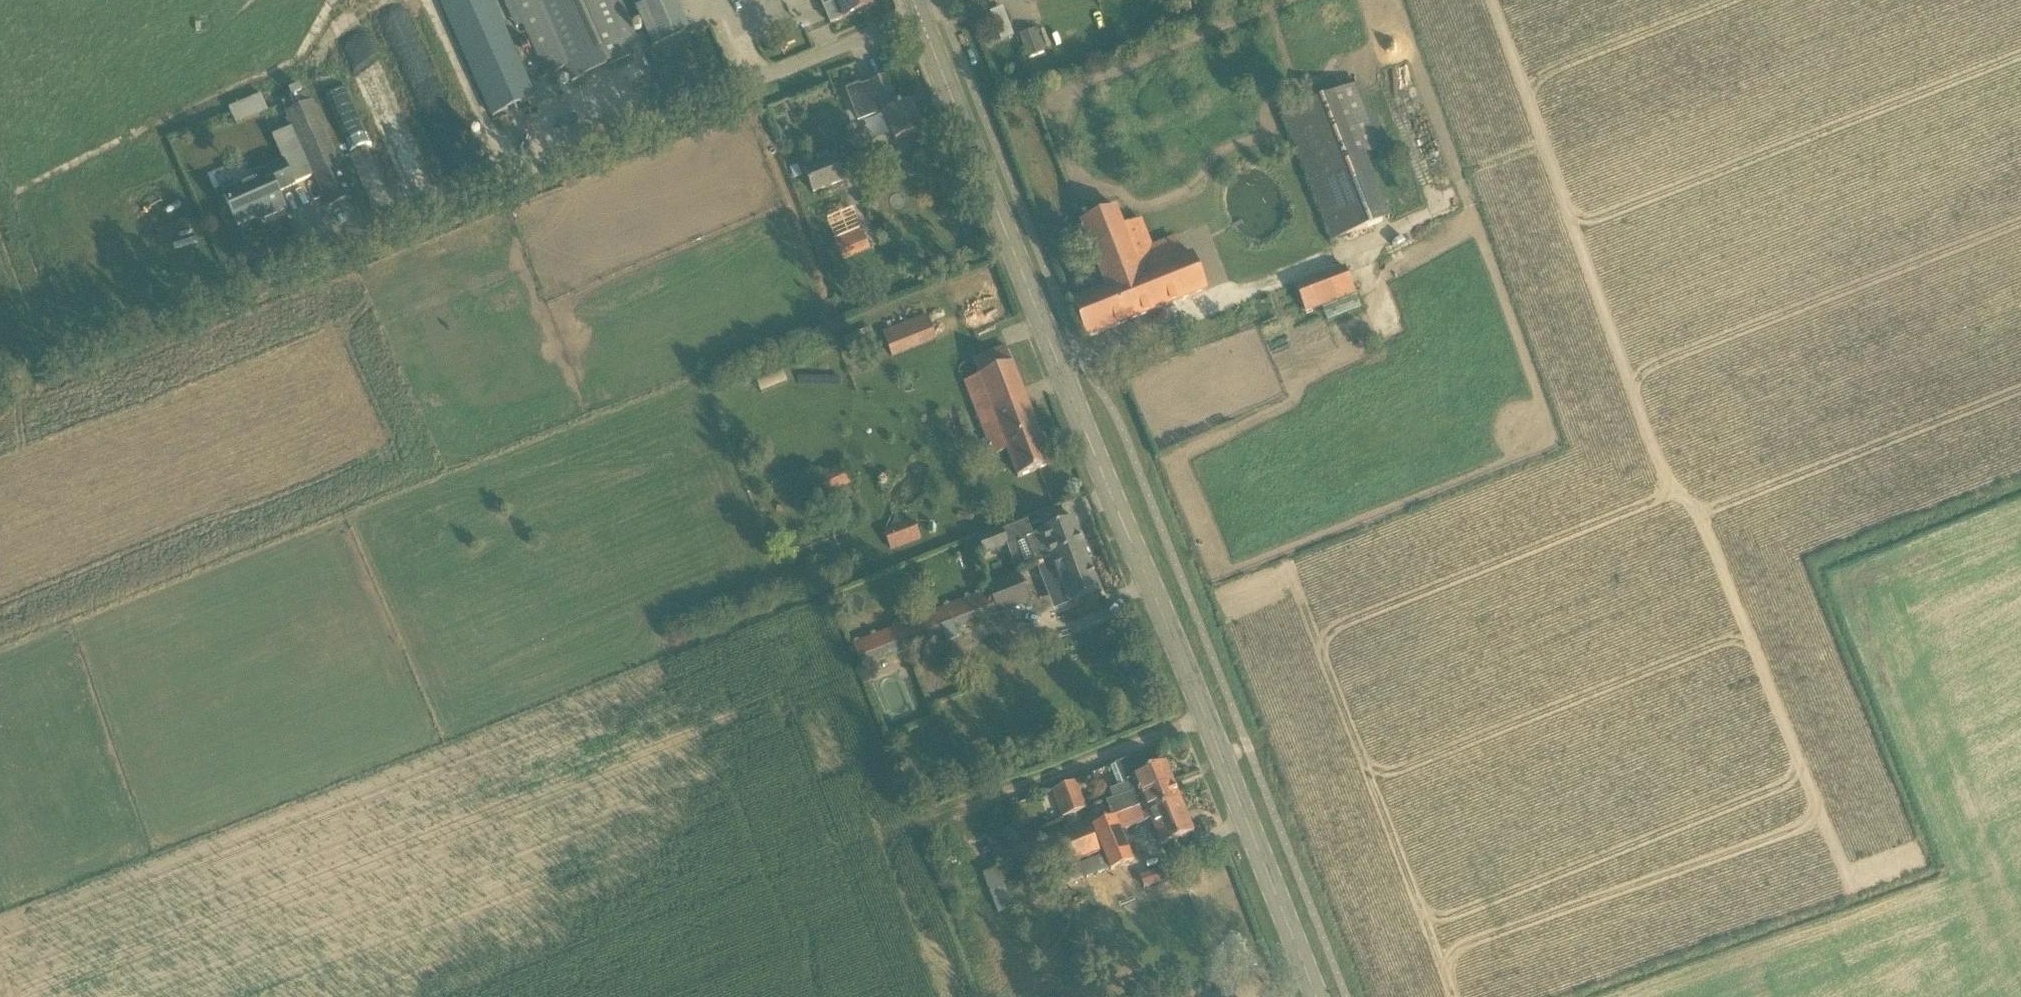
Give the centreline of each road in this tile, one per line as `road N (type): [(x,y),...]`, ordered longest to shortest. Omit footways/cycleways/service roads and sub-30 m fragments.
road 1 (secondary): [(1319,996),(1025,261),(919,16)]
road 2 (unclassified): [(336,252),(919,16)]

